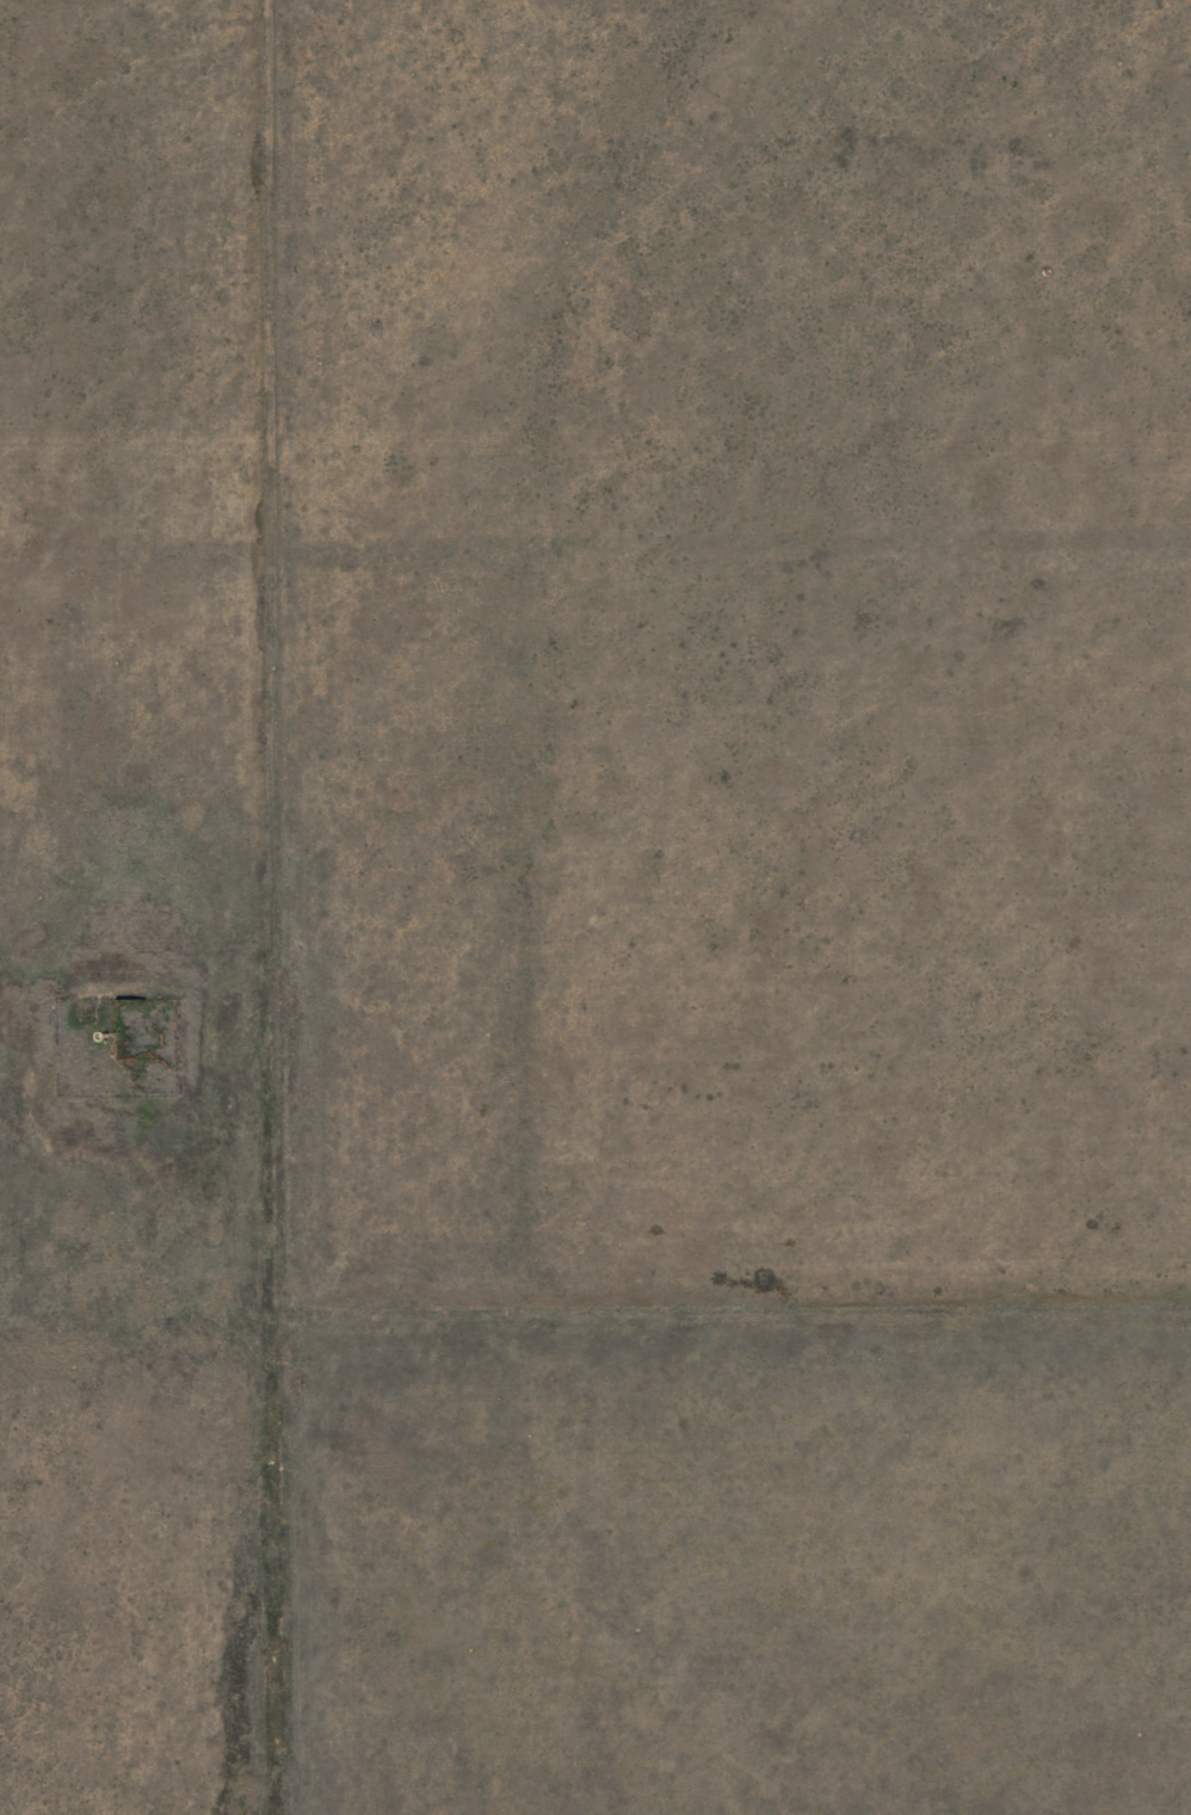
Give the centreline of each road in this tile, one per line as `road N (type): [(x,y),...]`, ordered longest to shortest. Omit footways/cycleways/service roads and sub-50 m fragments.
road 1 (residential): [(327,1568),(278,1402),(192,1322),(0,1321)]

